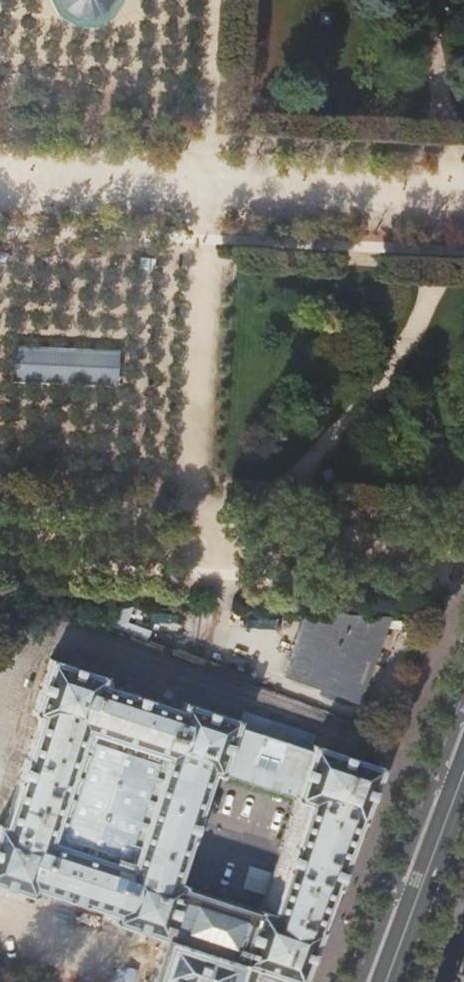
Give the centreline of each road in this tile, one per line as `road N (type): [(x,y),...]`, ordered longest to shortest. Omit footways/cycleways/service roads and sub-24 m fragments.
road 1 (primary): [(387,981),(463,772)]

